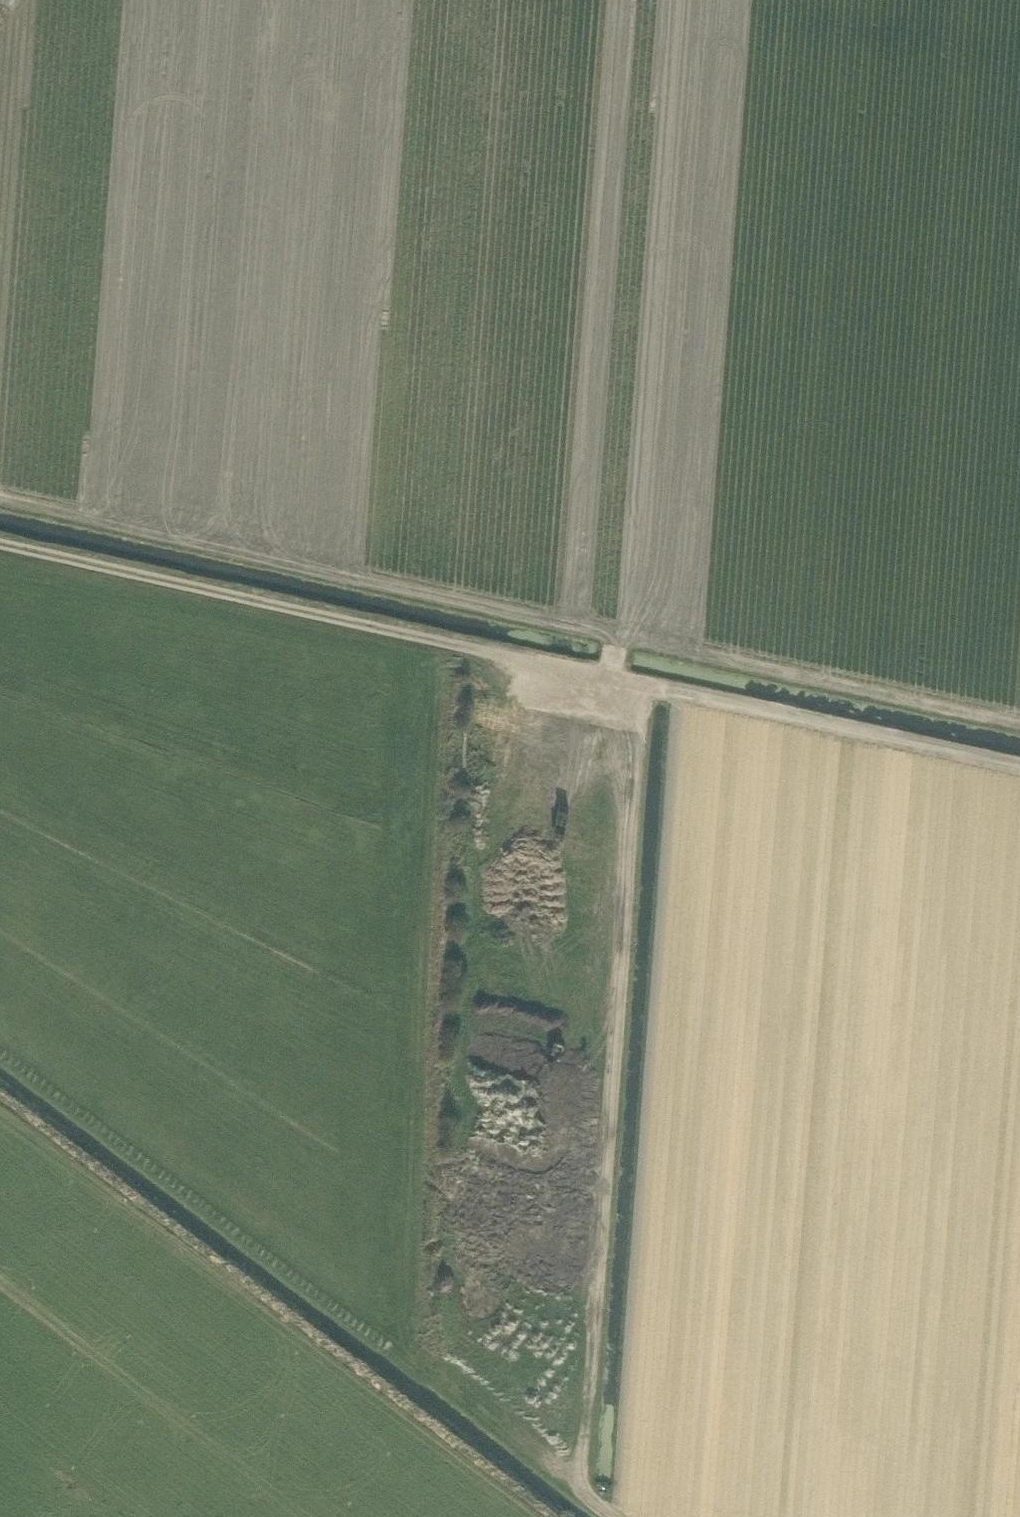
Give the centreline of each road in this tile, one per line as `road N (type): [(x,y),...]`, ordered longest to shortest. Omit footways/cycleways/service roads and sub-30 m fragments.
road 1 (track): [(0,497),(1019,720)]
road 2 (track): [(614,1516),(589,1495),(578,1462),(644,681)]
road 3 (track): [(582,1474),(545,1460),(0,1050)]
road 4 (track): [(609,675),(0,543)]
road 5 (track): [(1019,762),(644,681)]

